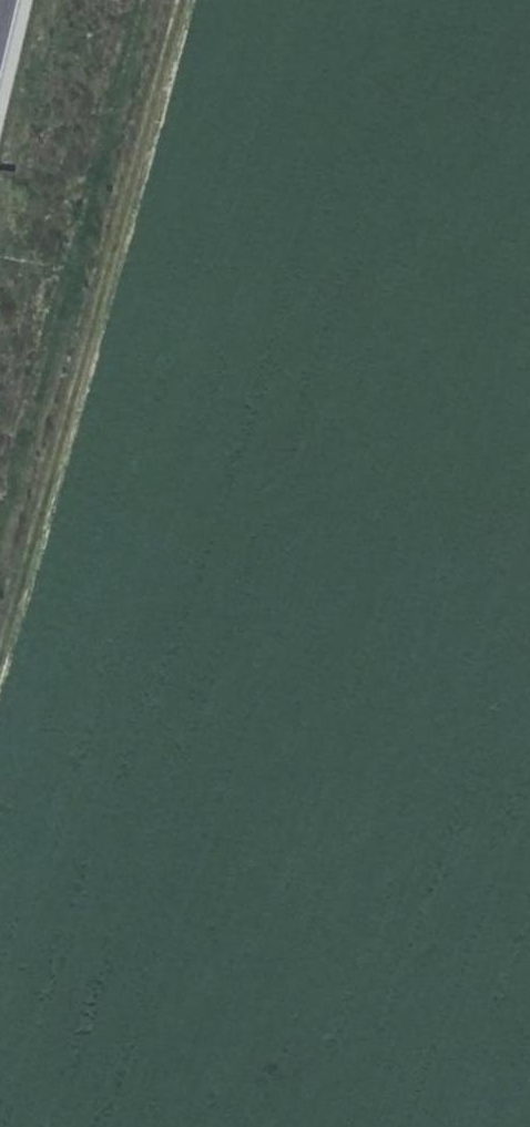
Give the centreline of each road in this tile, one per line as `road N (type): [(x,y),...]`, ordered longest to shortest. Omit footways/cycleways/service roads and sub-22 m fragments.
road 1 (track): [(188,0),(0,672)]

